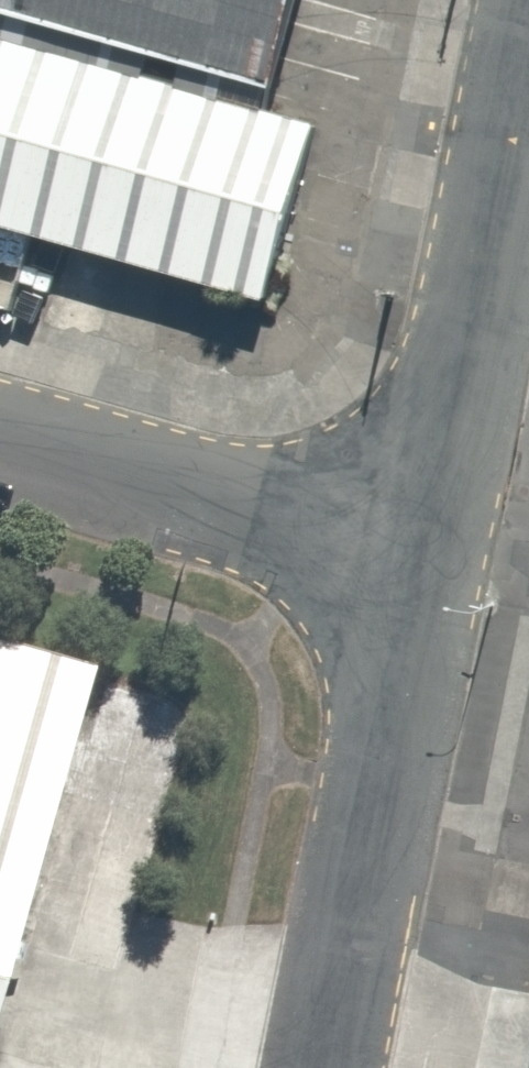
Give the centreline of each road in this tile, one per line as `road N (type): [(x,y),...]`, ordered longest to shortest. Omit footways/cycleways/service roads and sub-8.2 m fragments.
road 1 (residential): [(528,25),(419,564)]
road 2 (residential): [(419,564),(326,1067)]
road 3 (residential): [(0,440),(419,564)]

